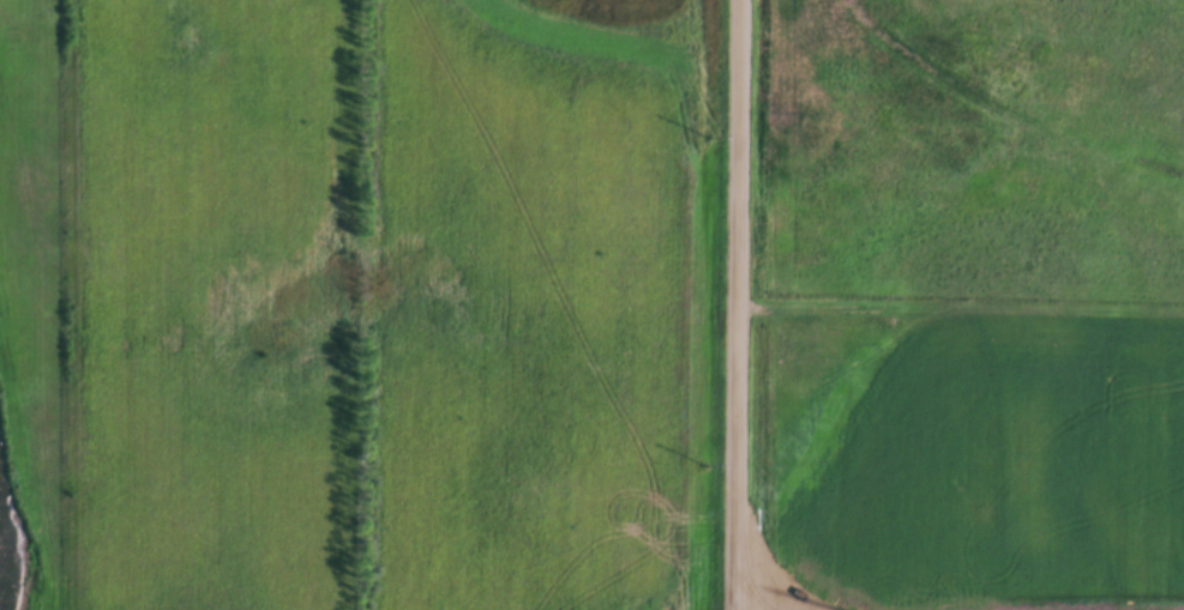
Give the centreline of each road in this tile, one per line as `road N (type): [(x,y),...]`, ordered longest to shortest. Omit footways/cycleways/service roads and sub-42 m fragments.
road 1 (residential): [(734,609),(741,0)]

